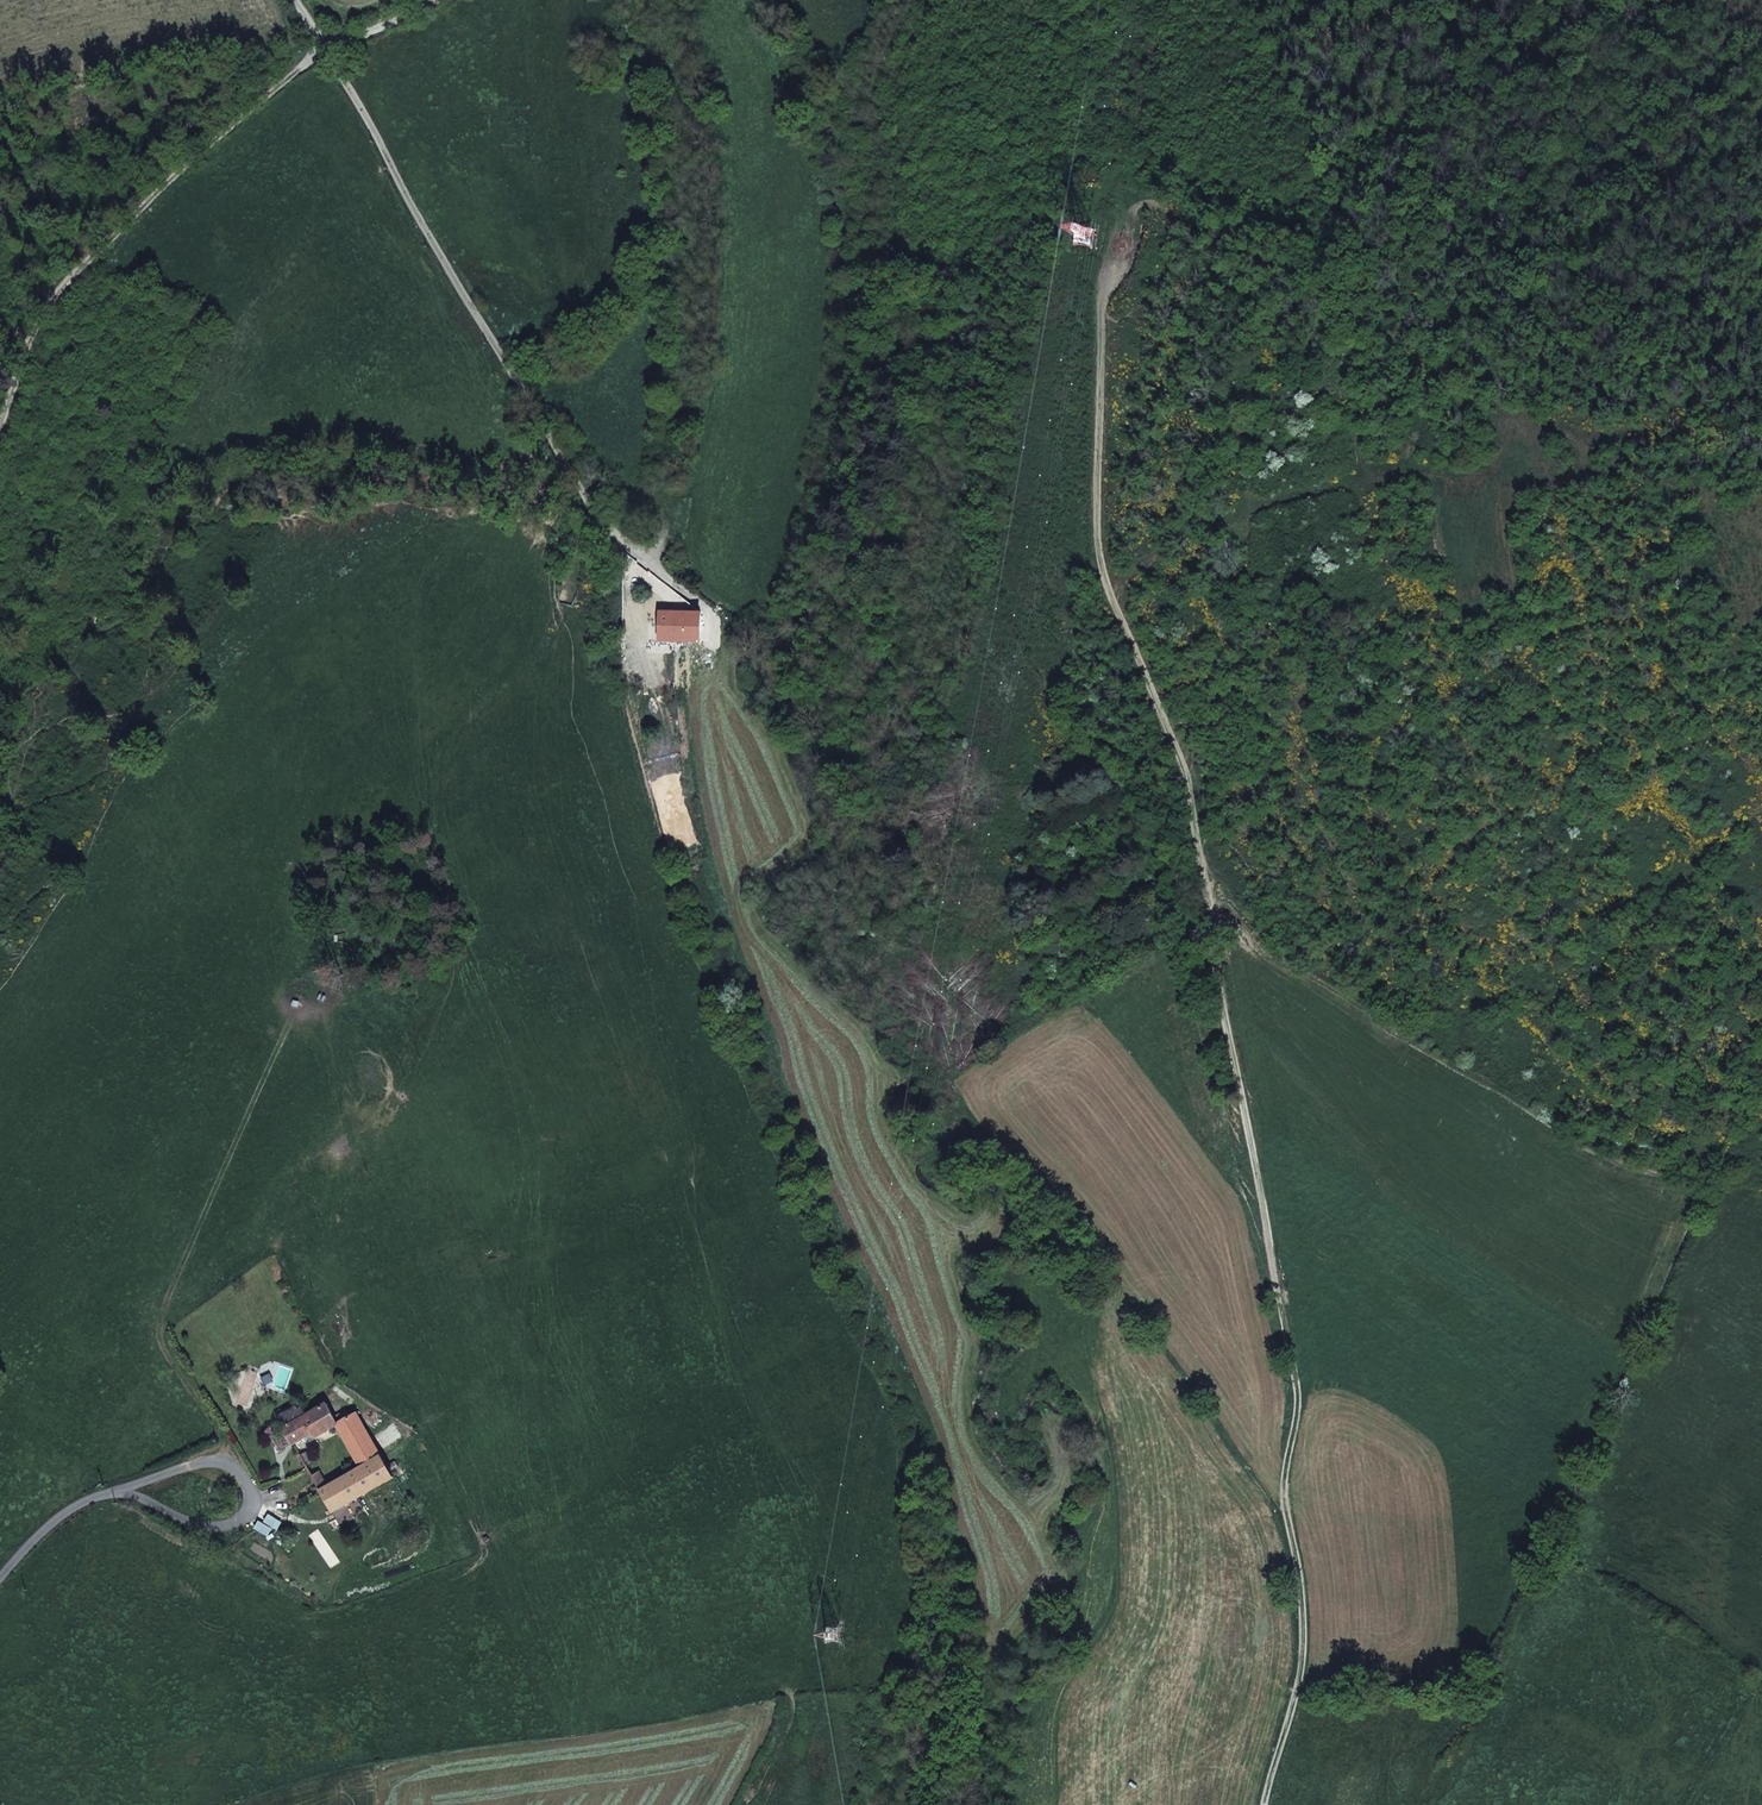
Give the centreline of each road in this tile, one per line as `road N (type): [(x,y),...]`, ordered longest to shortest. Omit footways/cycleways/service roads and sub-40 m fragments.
road 1 (track): [(1265,1804),(1299,1688),(1304,1628),(1286,1506),(1295,1382),(1217,937),(1171,726),(1099,559),(1102,295),(1135,204)]
road 2 (unclassified): [(299,0),(474,312),(606,521),(695,598)]
road 3 (track): [(0,416),(39,309),(122,215),(332,50),(438,0)]

